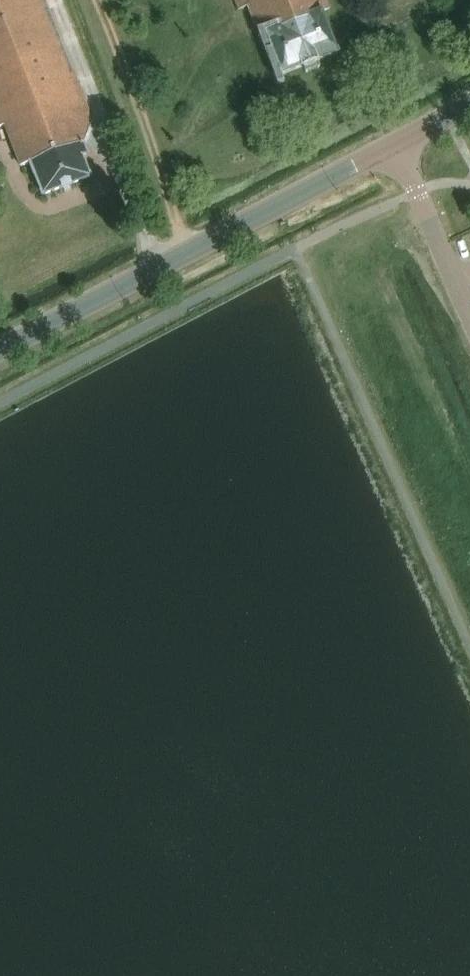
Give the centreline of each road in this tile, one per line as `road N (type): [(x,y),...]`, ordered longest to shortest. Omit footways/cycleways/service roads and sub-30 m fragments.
road 1 (secondary): [(0,350),(393,145)]
road 2 (unclassified): [(393,145),(469,312)]

